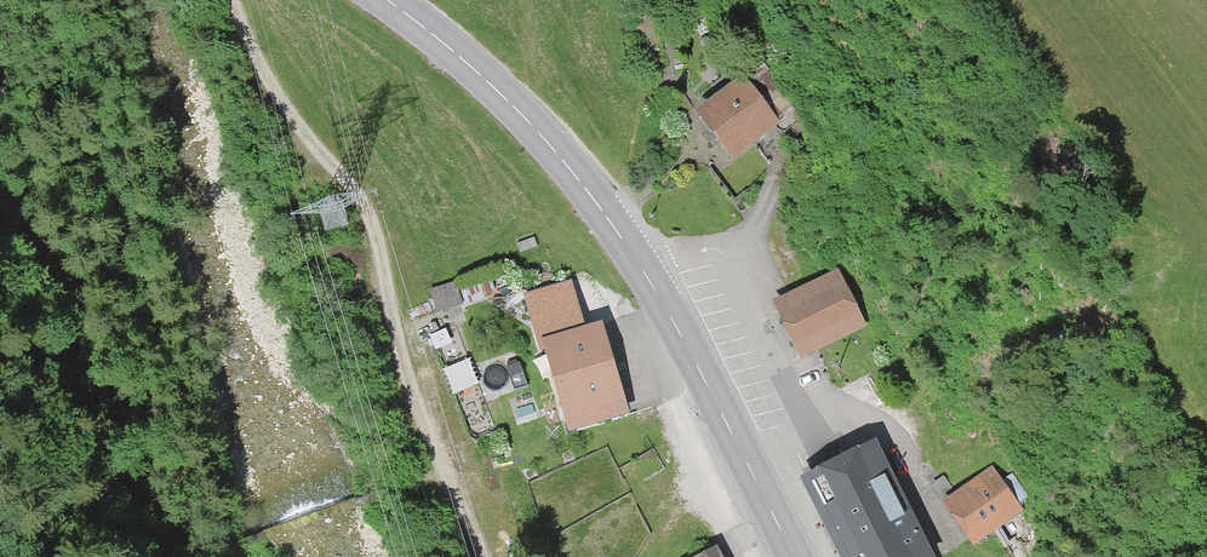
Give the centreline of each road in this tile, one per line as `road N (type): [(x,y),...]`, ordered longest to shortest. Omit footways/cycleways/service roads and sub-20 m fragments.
road 1 (secondary): [(388,0),(488,81),(611,222),(654,287),(794,556)]
road 2 (track): [(233,0),(260,67),(367,209),(397,344),(482,556)]

